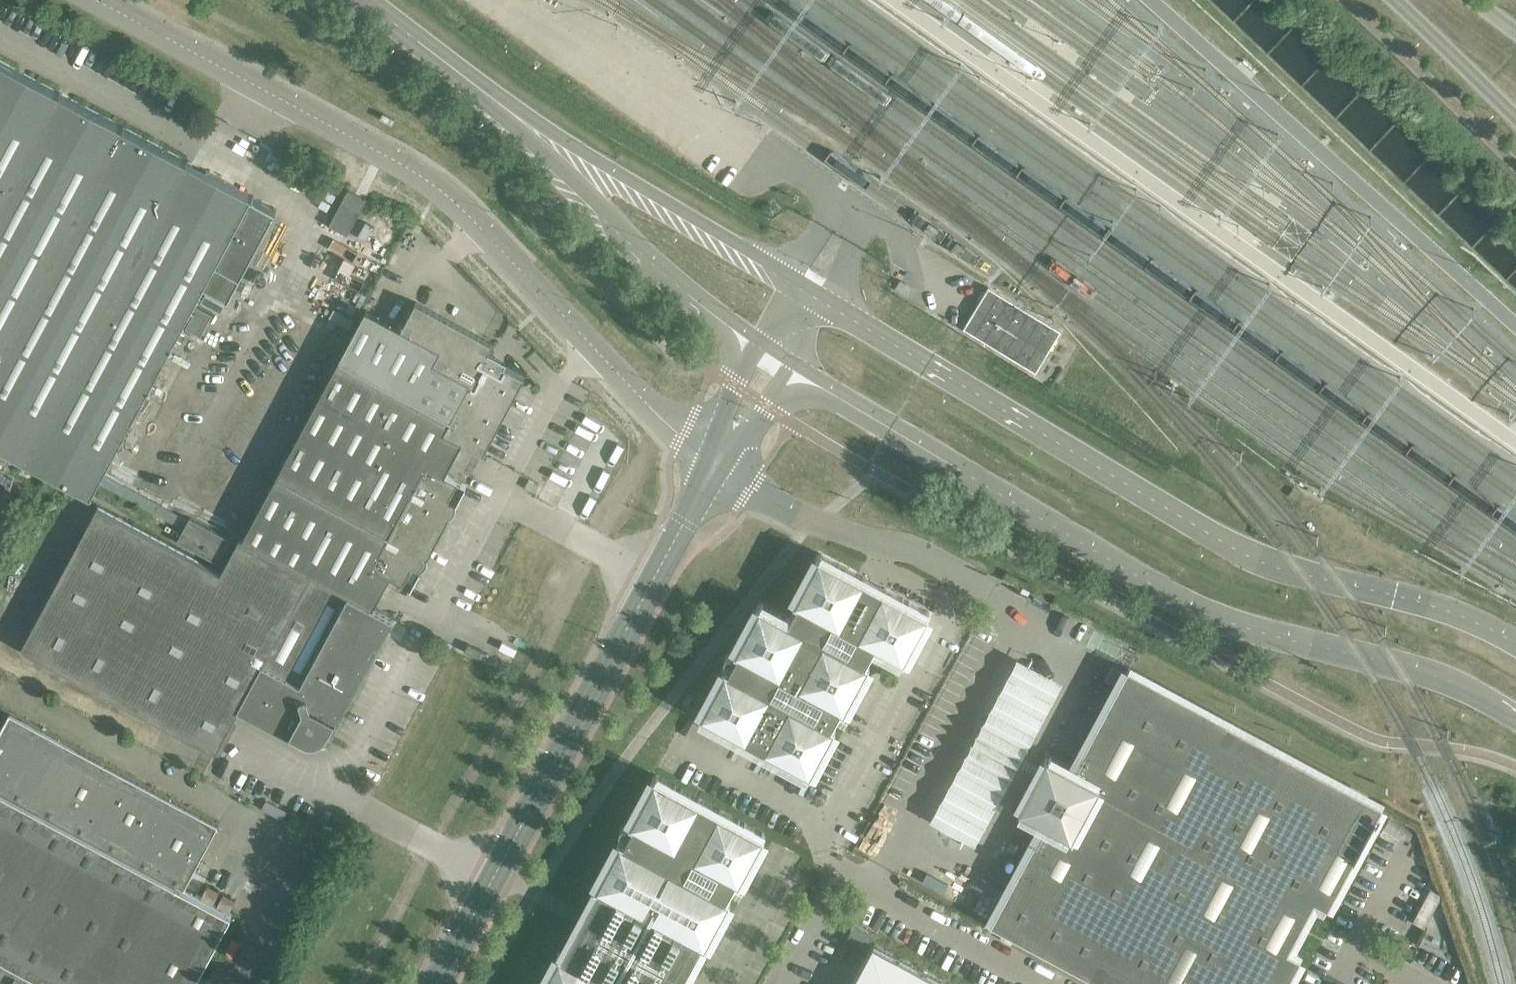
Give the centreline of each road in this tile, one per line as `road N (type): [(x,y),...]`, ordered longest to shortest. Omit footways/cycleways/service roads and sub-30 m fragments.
road 1 (unclassified): [(716,462),(672,429),(428,182),(98,0)]
road 2 (tertiary): [(1515,644),(1432,606),(1249,556),(824,303)]
road 3 (tertiary): [(841,398),(1200,611),(1435,676),(1515,718)]
road 4 (unclassified): [(837,883),(819,840),(967,579),(910,548),(798,514),(716,462)]
road 5 (tertiary): [(436,983),(716,462)]
road 6 (tertiary): [(791,280),(417,40)]
road 7 (tertiary): [(417,40),(713,315)]
road 8 (unclassified): [(1049,983),(869,887),(837,883)]
road 9 (secondary): [(1394,0),(1515,119)]

